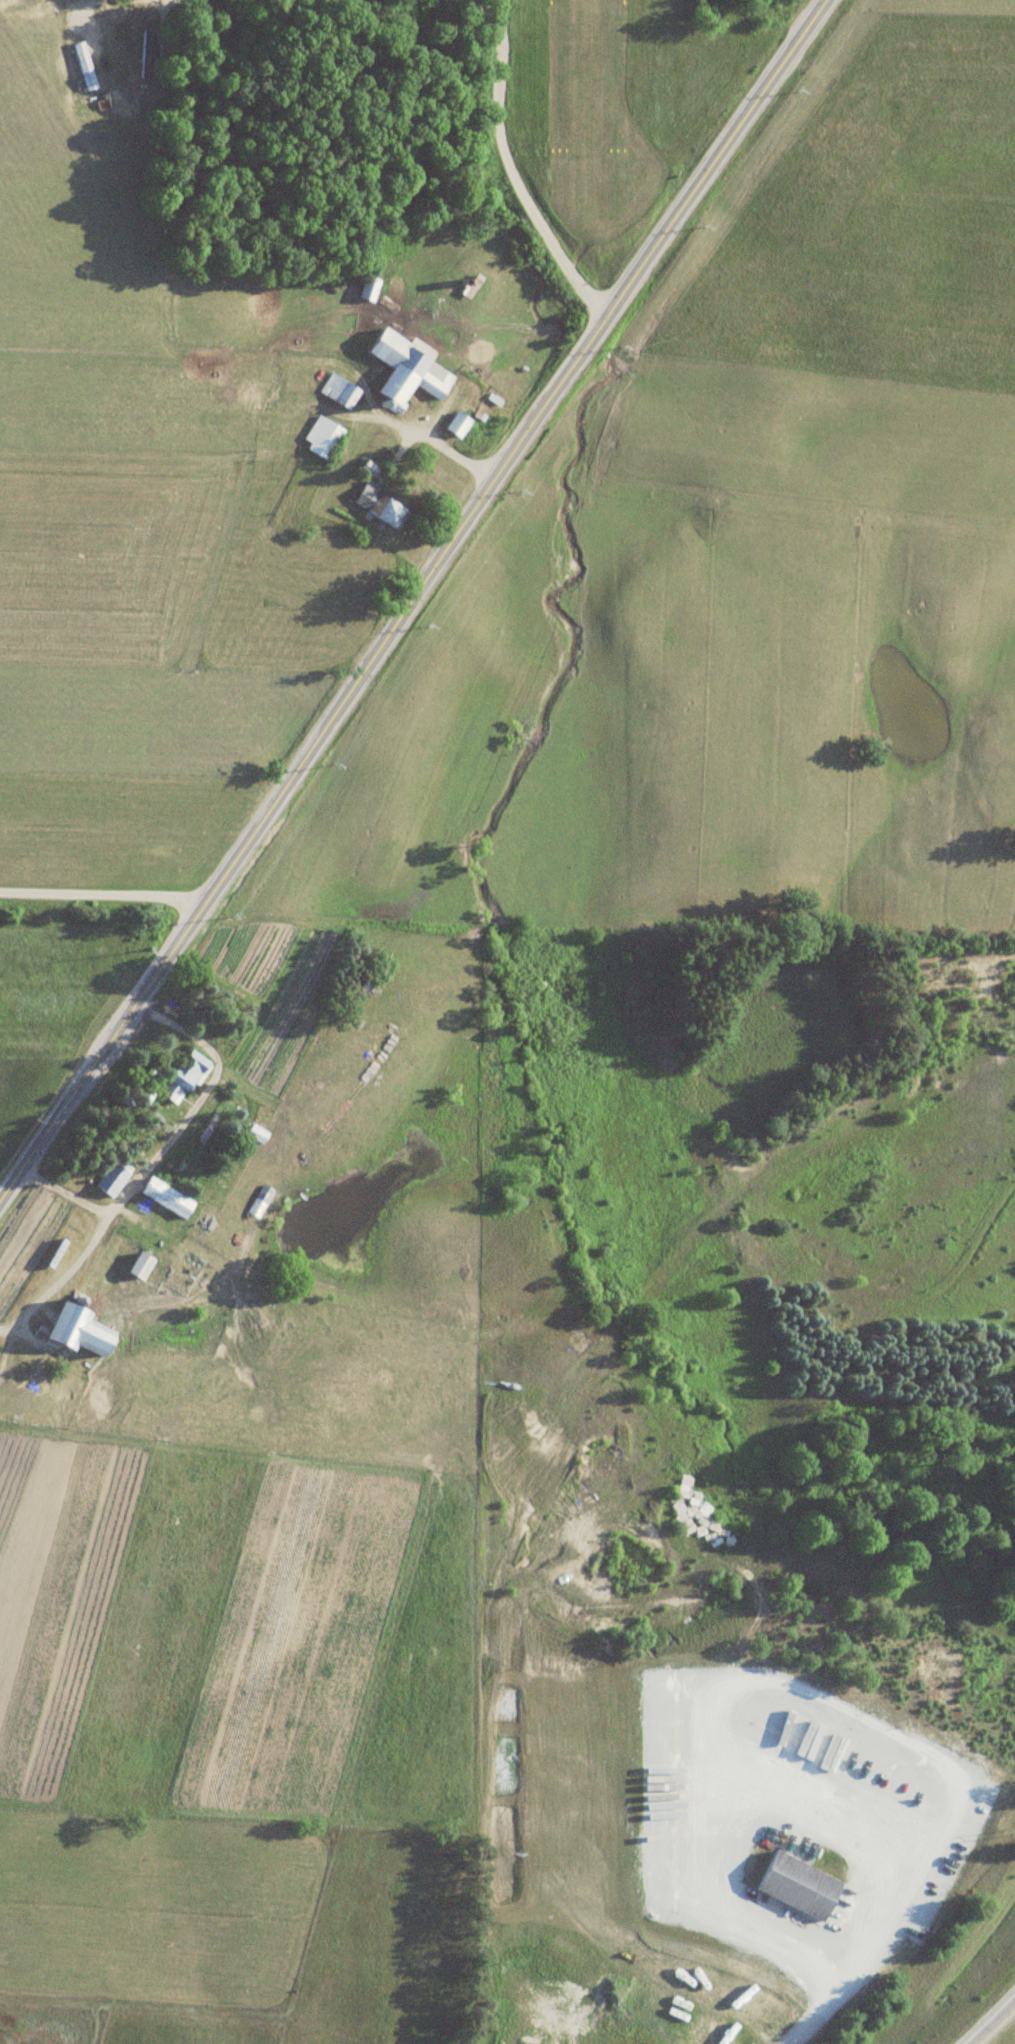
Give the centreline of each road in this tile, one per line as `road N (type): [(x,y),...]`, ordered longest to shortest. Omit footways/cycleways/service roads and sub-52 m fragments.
road 1 (tertiary): [(0,1190),(246,847),(827,0)]

